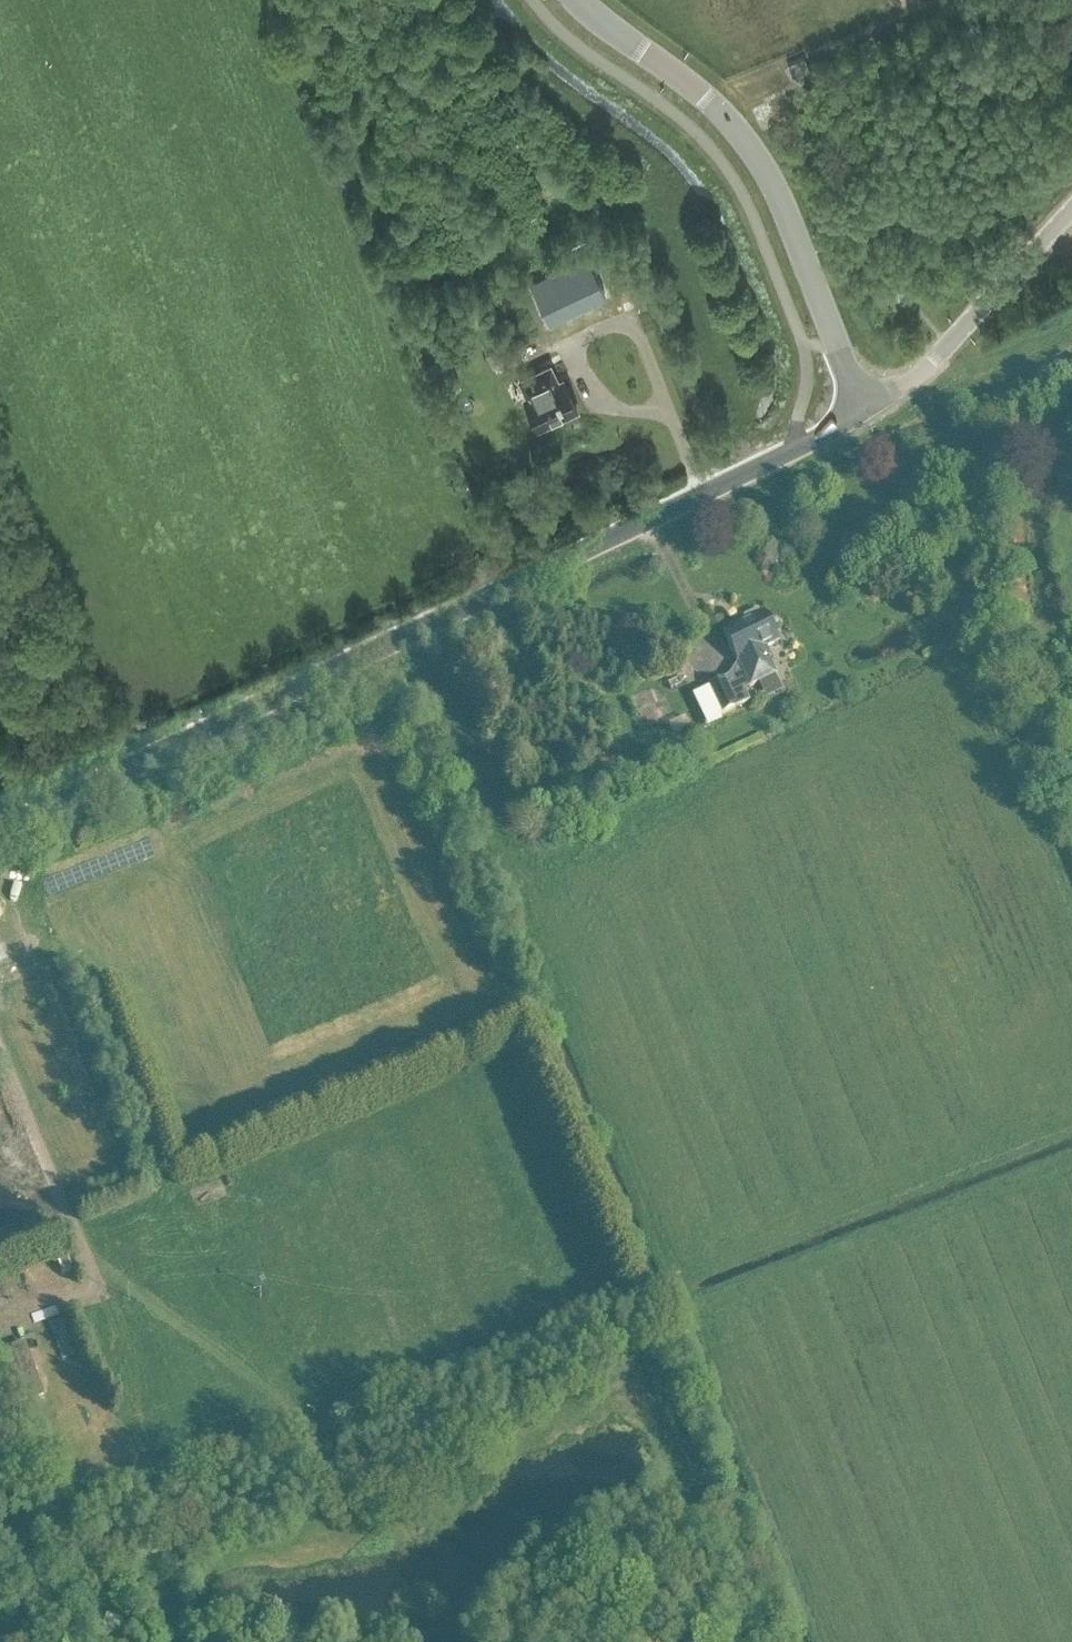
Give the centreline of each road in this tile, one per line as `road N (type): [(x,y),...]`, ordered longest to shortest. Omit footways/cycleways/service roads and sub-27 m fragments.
road 1 (secondary): [(0,829),(869,413)]
road 2 (secondary): [(869,413),(761,164),(715,106),(577,0)]
road 3 (unclassified): [(1071,213),(917,377),(869,413)]

